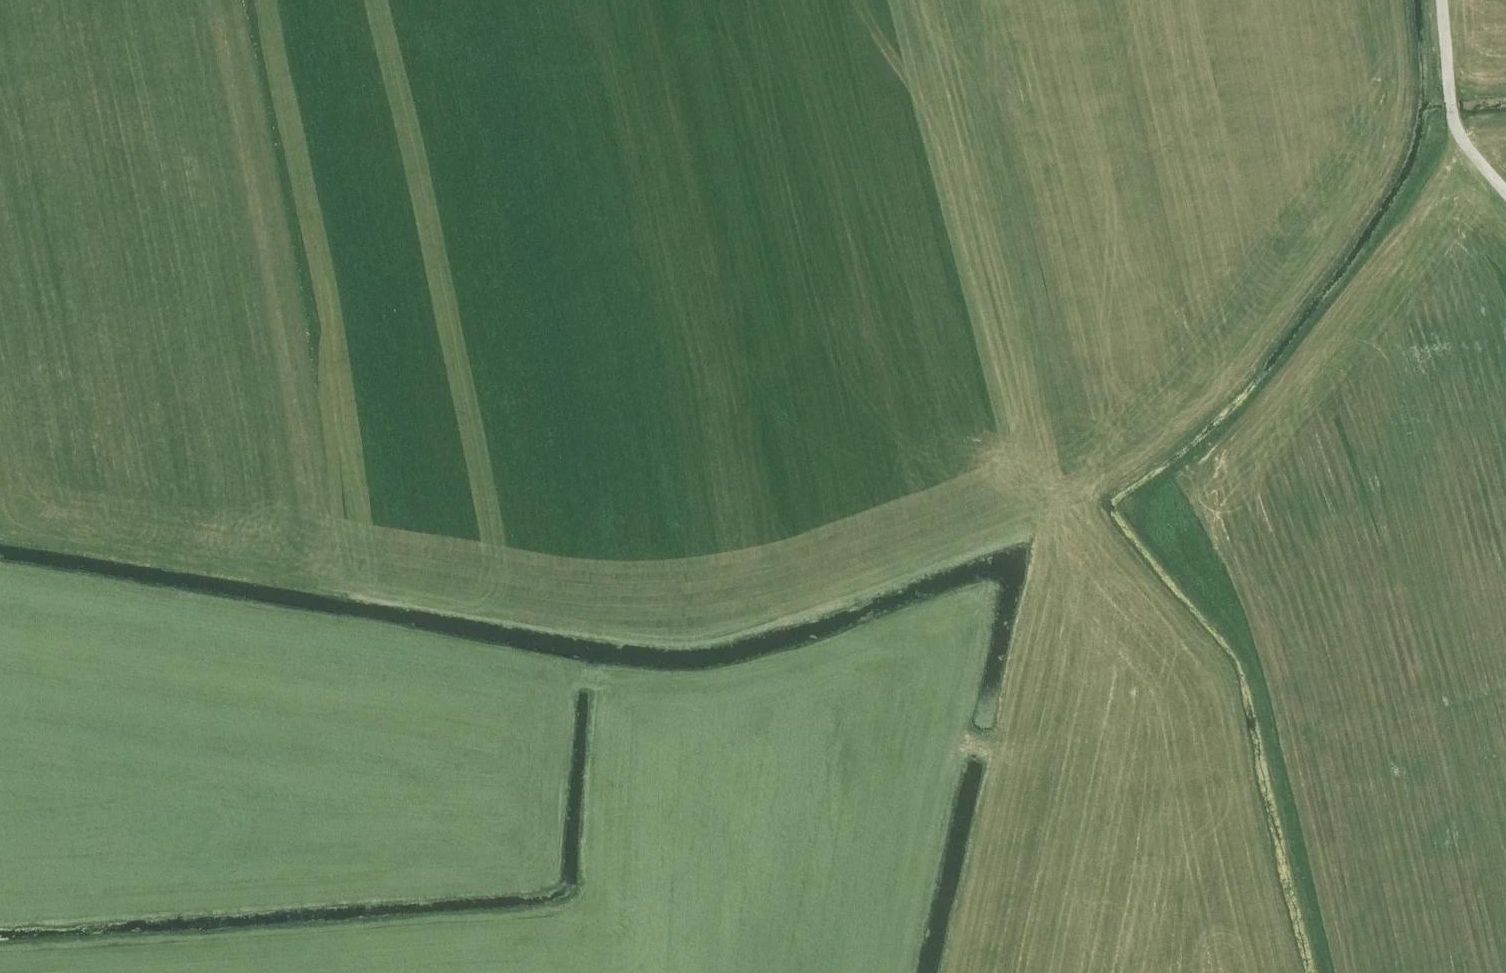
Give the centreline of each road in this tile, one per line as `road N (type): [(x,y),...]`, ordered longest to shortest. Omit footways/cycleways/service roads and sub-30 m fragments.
road 1 (track): [(1505,191),(1457,131),(1442,0)]

